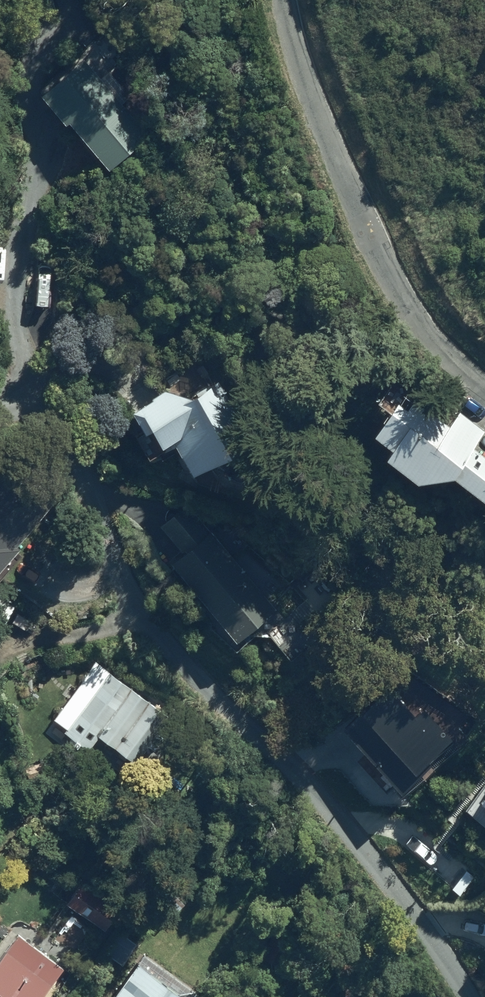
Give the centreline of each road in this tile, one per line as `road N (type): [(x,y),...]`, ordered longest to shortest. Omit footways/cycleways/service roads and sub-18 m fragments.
road 1 (residential): [(0,392),(39,405),(101,568),(344,821),(471,996)]
road 2 (residential): [(484,392),(432,345),(380,260),(303,70),(285,0)]

